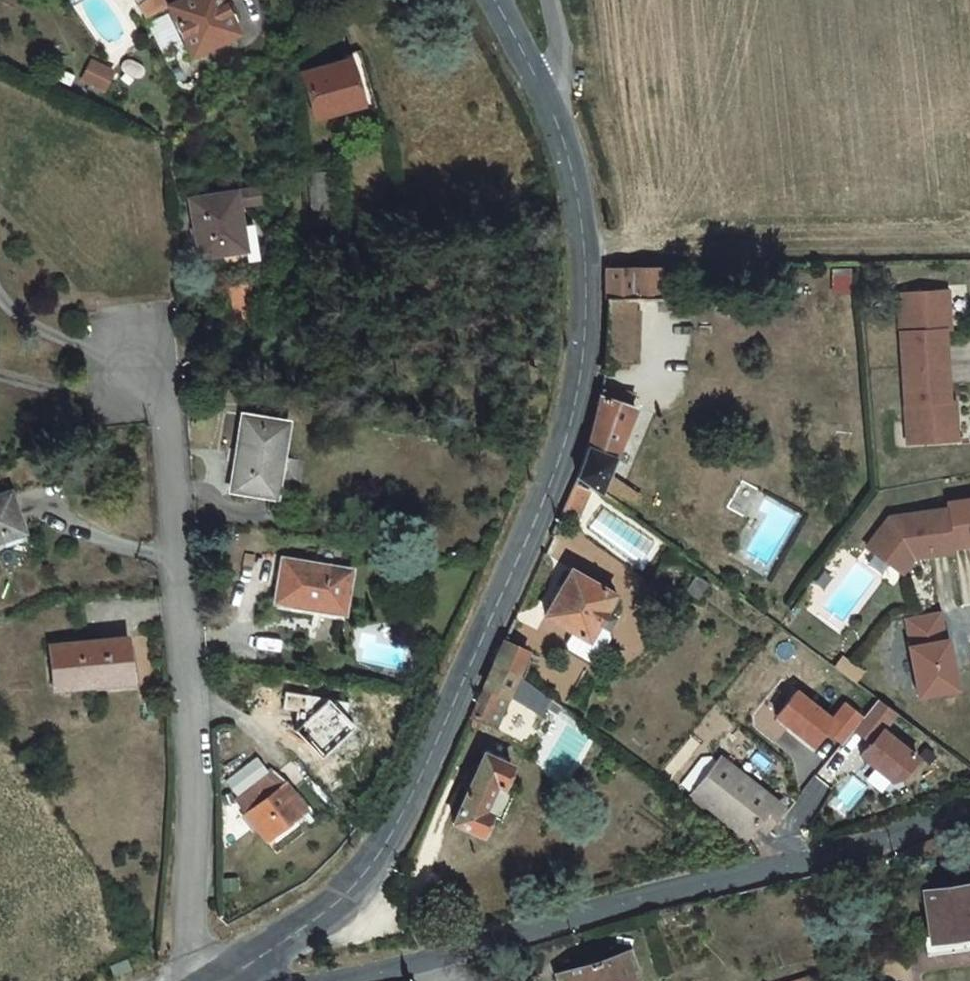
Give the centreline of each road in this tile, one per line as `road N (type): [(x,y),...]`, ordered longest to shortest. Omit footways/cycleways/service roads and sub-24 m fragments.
road 1 (tertiary): [(549,100),(579,215),(588,297),(562,456),(407,815),(340,901),(223,980)]
road 2 (tertiary): [(969,801),(893,840),(355,980)]
road 3 (residential): [(131,360),(159,385),(190,692),(184,980)]

